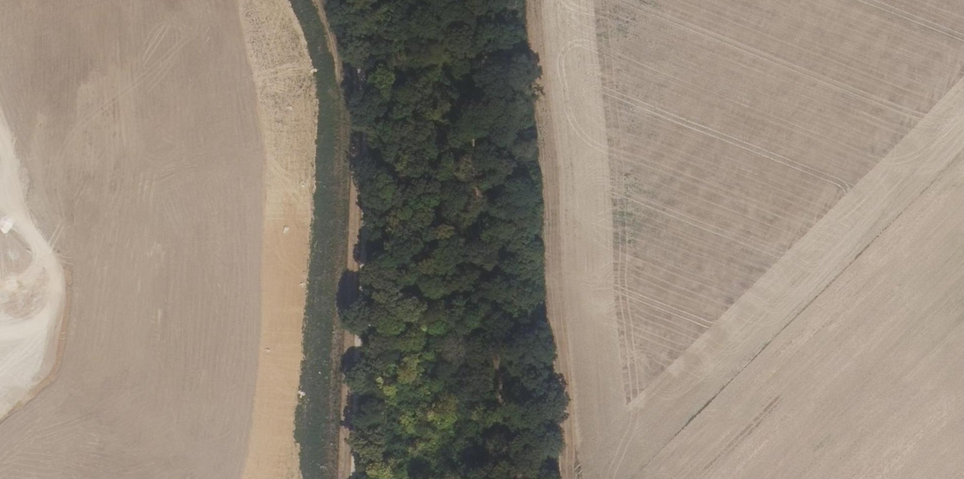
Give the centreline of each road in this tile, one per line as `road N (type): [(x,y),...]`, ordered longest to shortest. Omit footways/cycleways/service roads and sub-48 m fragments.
road 1 (track): [(340,0),(364,94),(352,478)]

